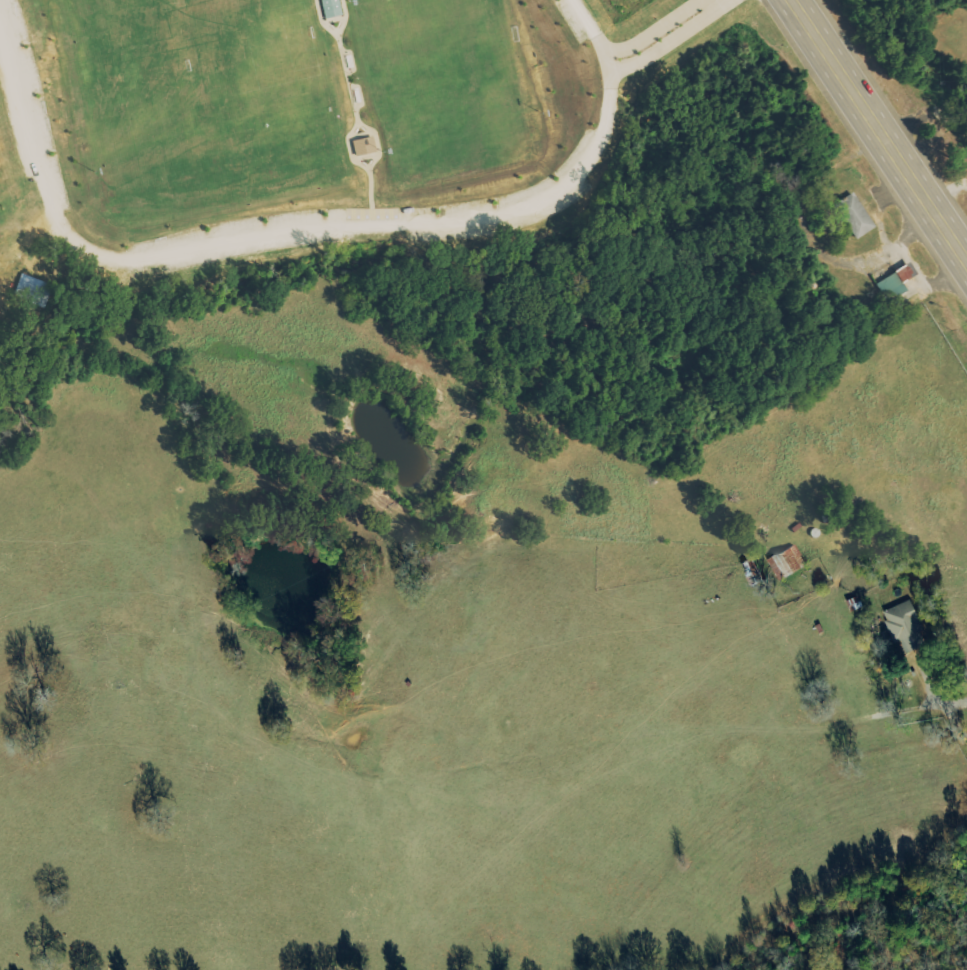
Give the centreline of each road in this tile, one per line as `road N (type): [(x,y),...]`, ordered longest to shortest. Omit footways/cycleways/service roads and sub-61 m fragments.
road 1 (primary): [(966,267),(783,0)]

